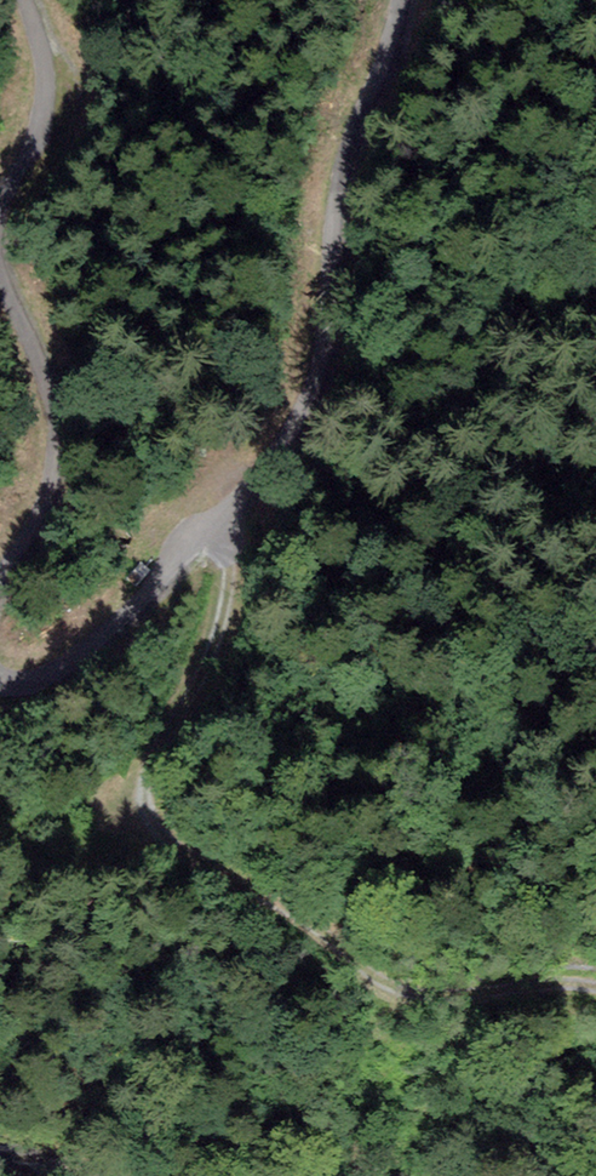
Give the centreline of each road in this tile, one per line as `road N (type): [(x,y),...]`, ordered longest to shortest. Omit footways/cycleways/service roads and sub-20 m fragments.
road 1 (unclassified): [(402,0),(354,134),(317,359),(285,439),(246,494),(131,613),(50,676),(0,680)]
road 2 (track): [(595,994),(453,995),(385,983),(332,932),(222,877),(153,815),(154,762),(211,667),(231,564),(216,526)]
road 3 (unclassified): [(0,576),(41,500),(55,449),(41,366),(0,276)]
road 4 (unclassified): [(0,213),(44,89),(24,0)]

